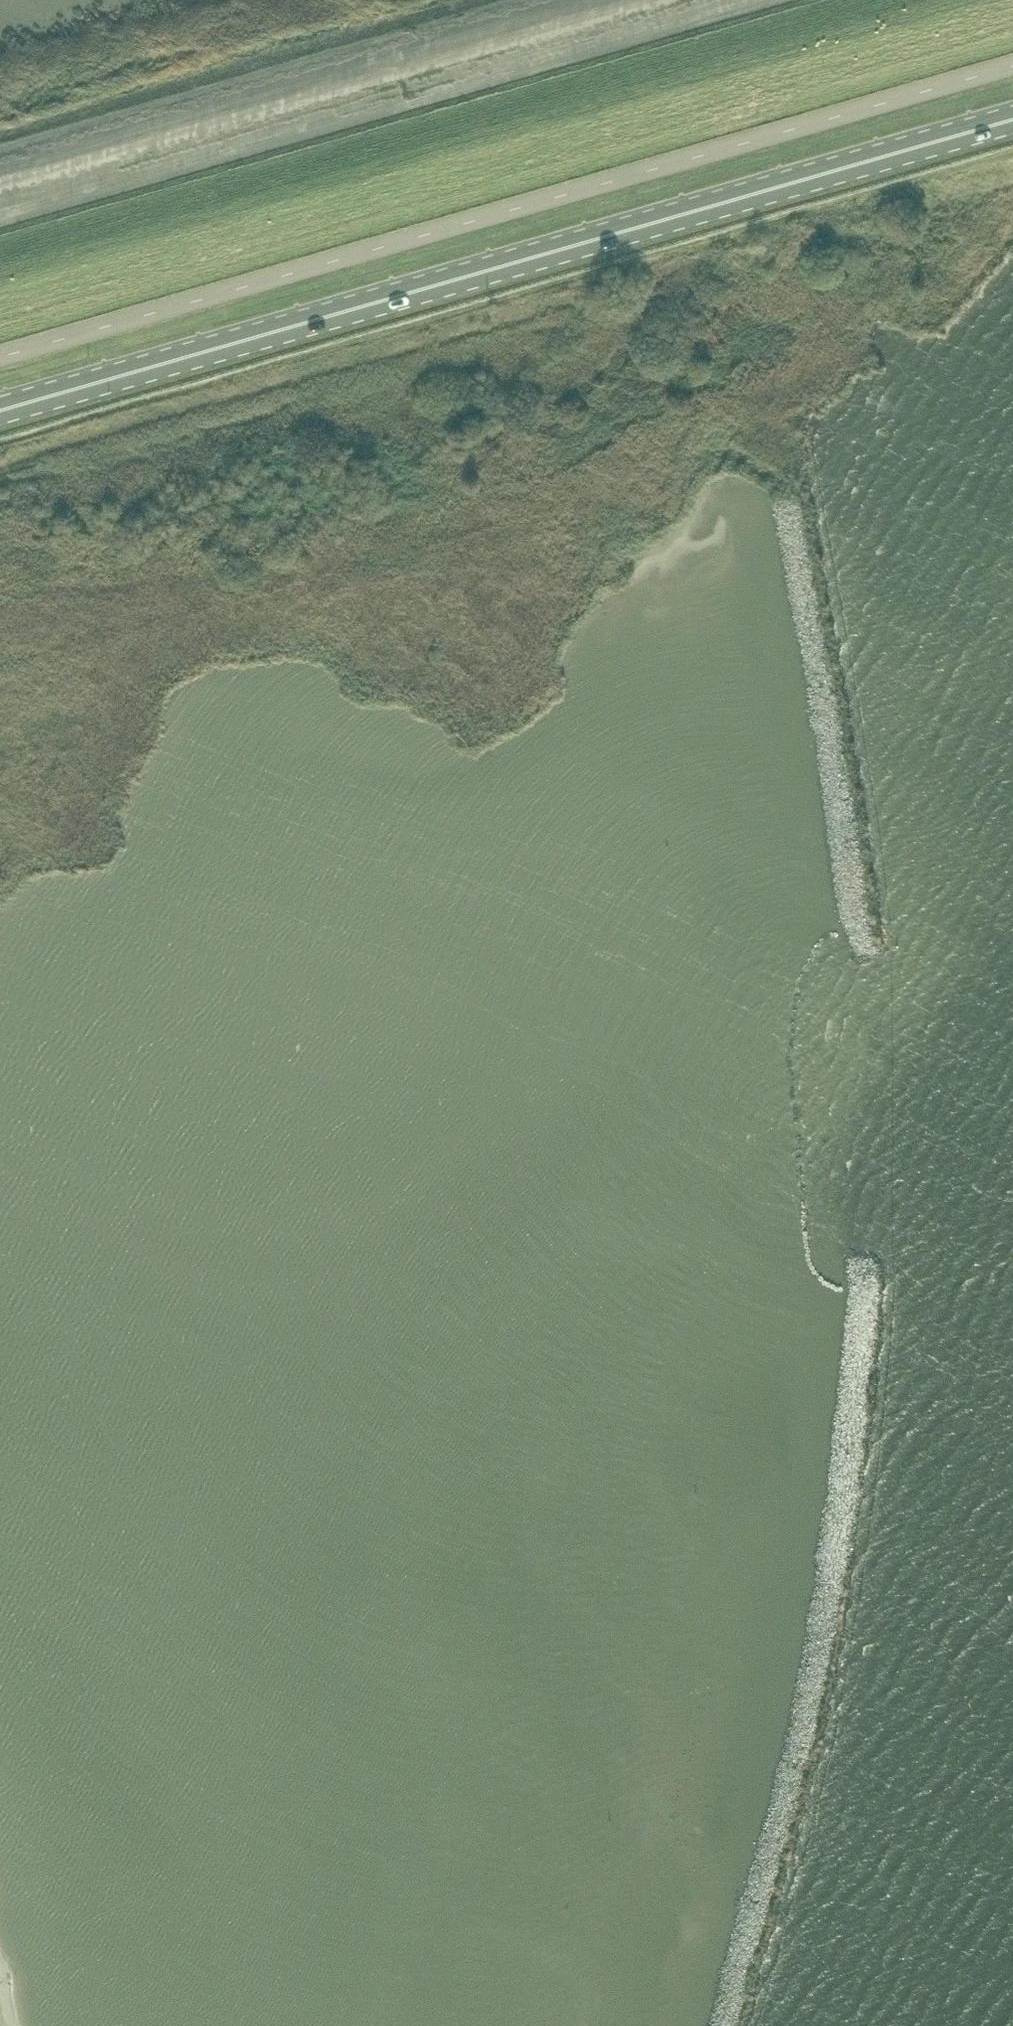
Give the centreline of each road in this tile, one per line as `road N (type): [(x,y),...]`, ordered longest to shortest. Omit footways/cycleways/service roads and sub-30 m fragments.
road 1 (unclassified): [(0,357),(1012,65)]
road 2 (primary): [(0,411),(1012,120)]

